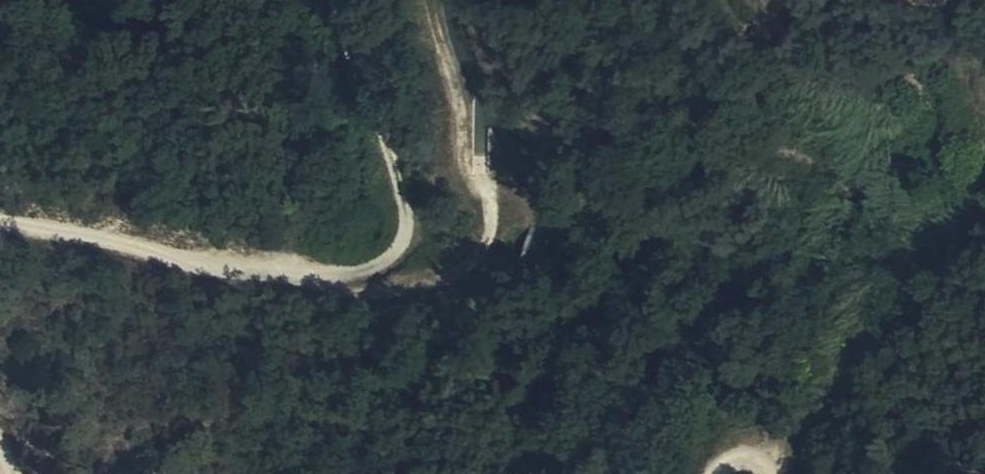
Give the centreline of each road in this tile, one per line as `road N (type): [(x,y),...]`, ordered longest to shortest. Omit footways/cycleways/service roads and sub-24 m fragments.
road 1 (track): [(338,0),(398,185),(402,238),(378,268),(308,274),(213,266),(0,226)]

